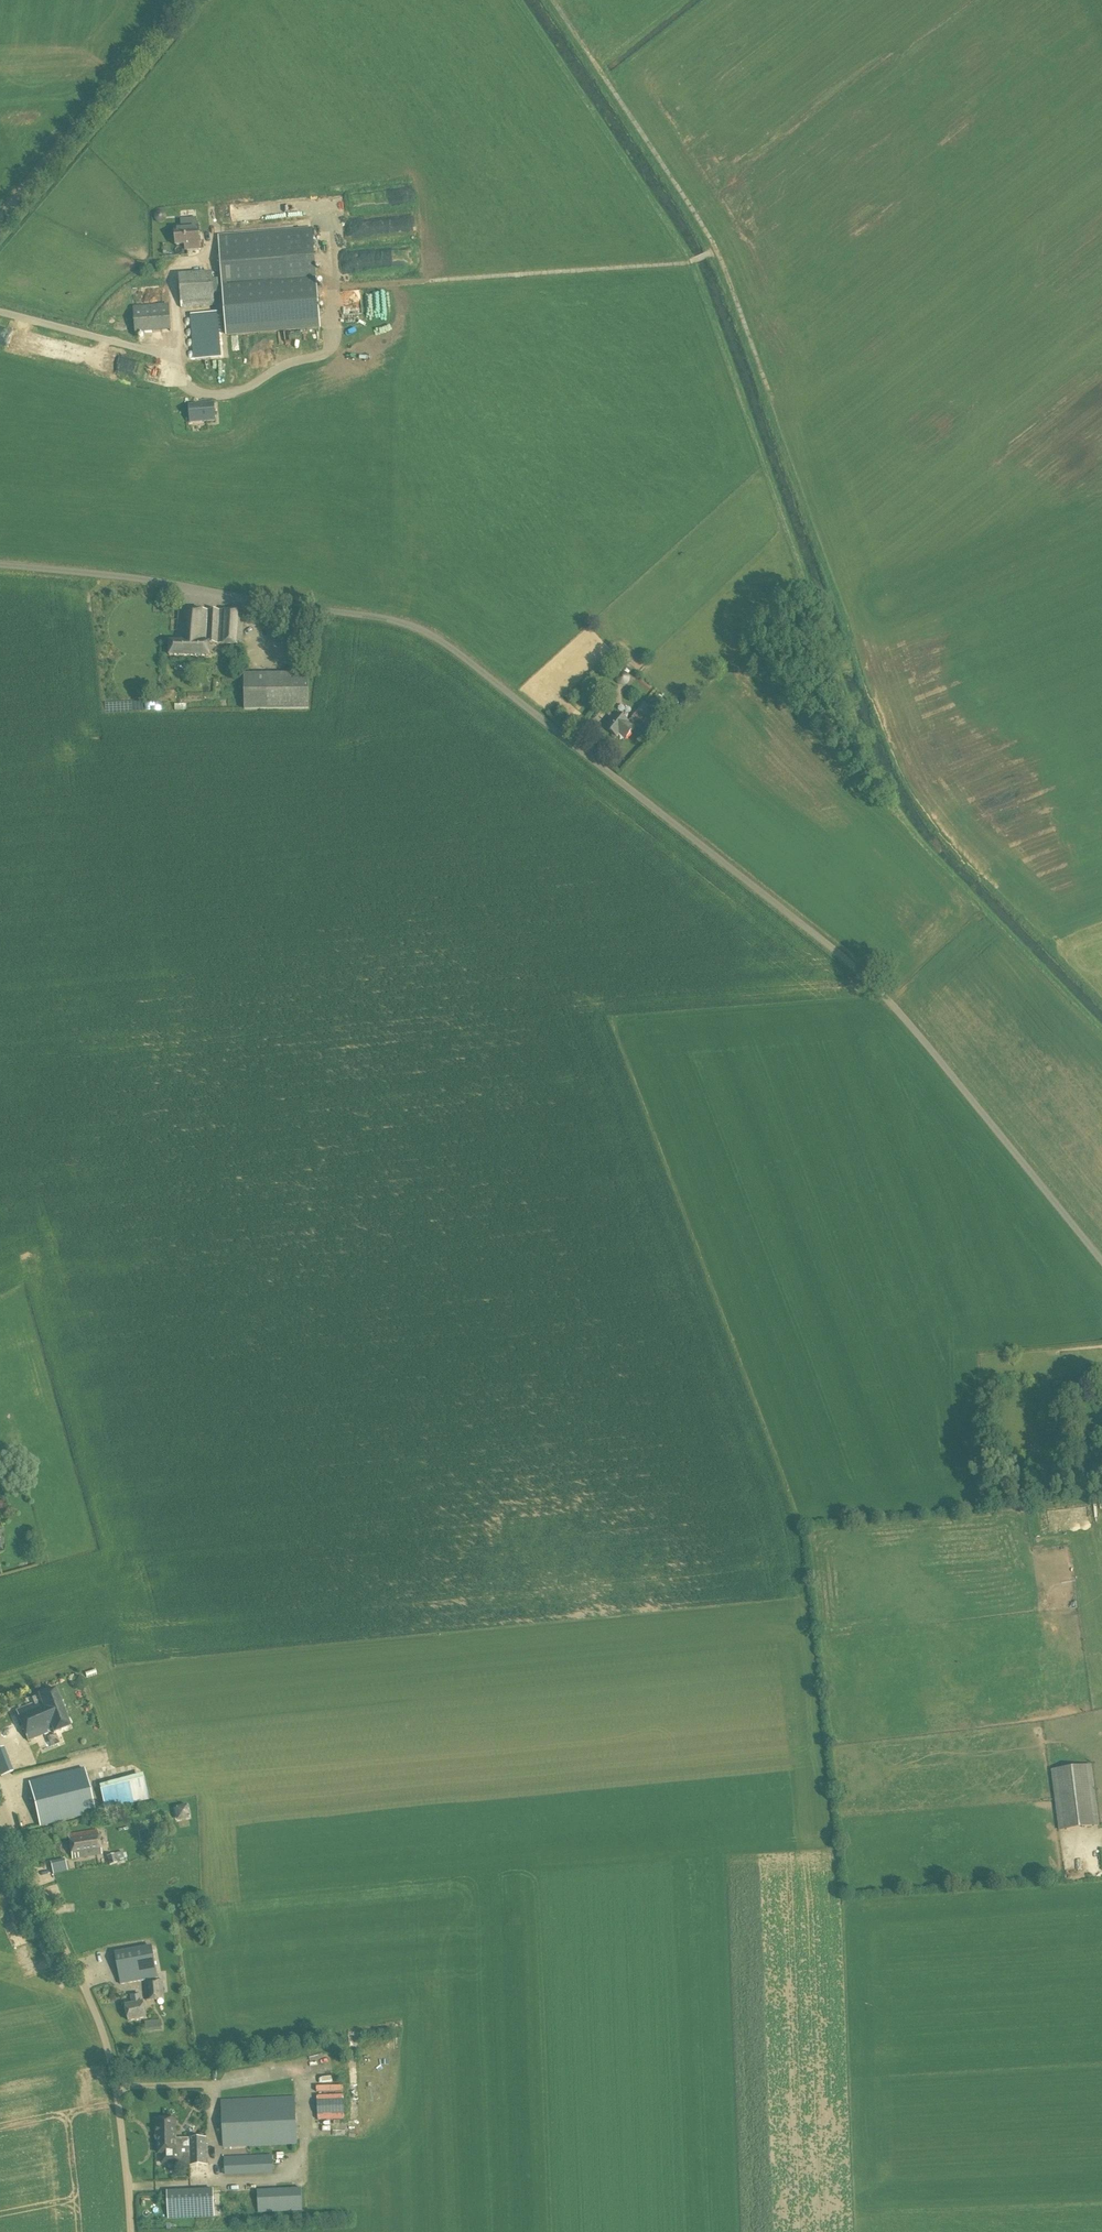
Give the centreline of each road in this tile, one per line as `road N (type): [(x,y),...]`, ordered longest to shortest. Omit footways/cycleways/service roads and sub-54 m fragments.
road 1 (unclassified): [(1101,1259),(871,976),(454,648),(400,621),(151,580),(0,566)]
road 2 (unclassified): [(0,1802),(104,2036),(131,2231)]
road 3 (track): [(338,286),(680,264),(712,254)]
road 4 (tertiary): [(0,221),(187,0)]

